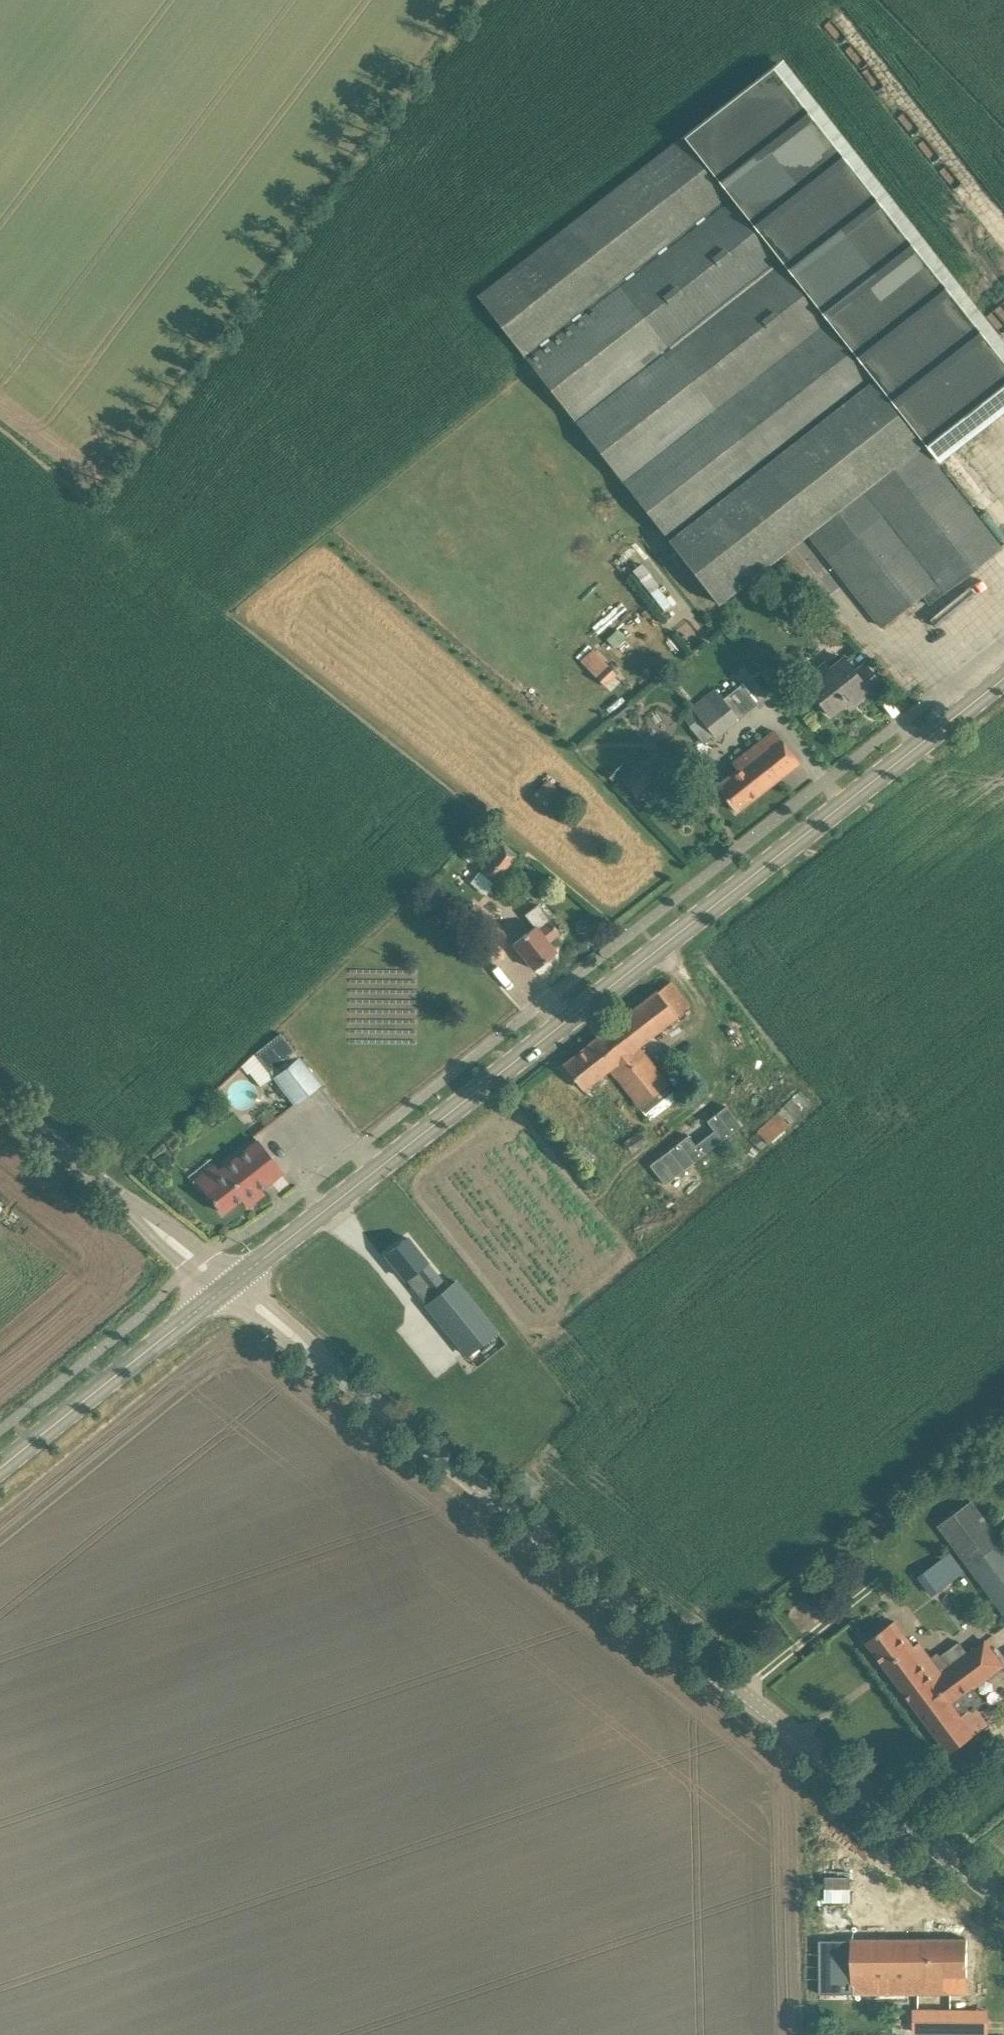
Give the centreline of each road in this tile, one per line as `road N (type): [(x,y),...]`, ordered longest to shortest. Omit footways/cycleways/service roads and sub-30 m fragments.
road 1 (tertiary): [(1003,1899),(230,1286)]
road 2 (tertiary): [(230,1286),(1003,681)]
road 3 (tertiary): [(0,1471),(230,1286)]
road 4 (tertiary): [(230,1286),(0,1104)]

